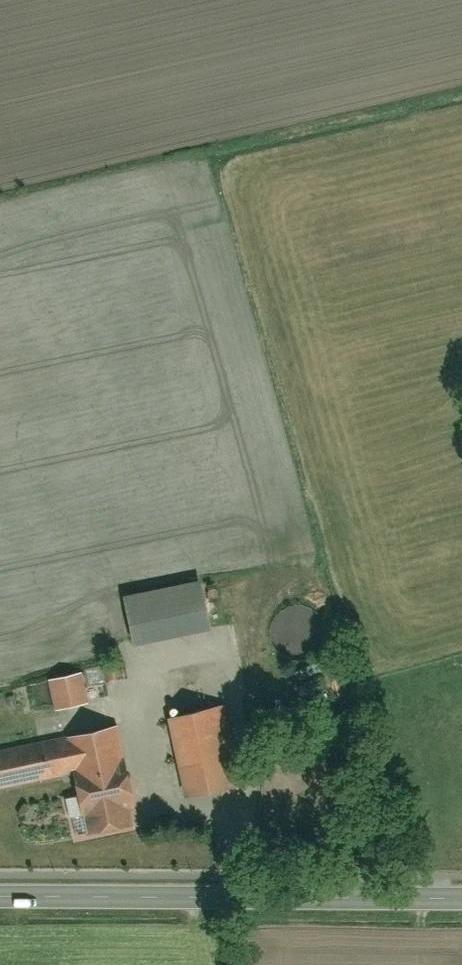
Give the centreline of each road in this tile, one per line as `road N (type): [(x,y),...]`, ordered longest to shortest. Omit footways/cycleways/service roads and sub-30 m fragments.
road 1 (tertiary): [(461,900),(0,897)]

